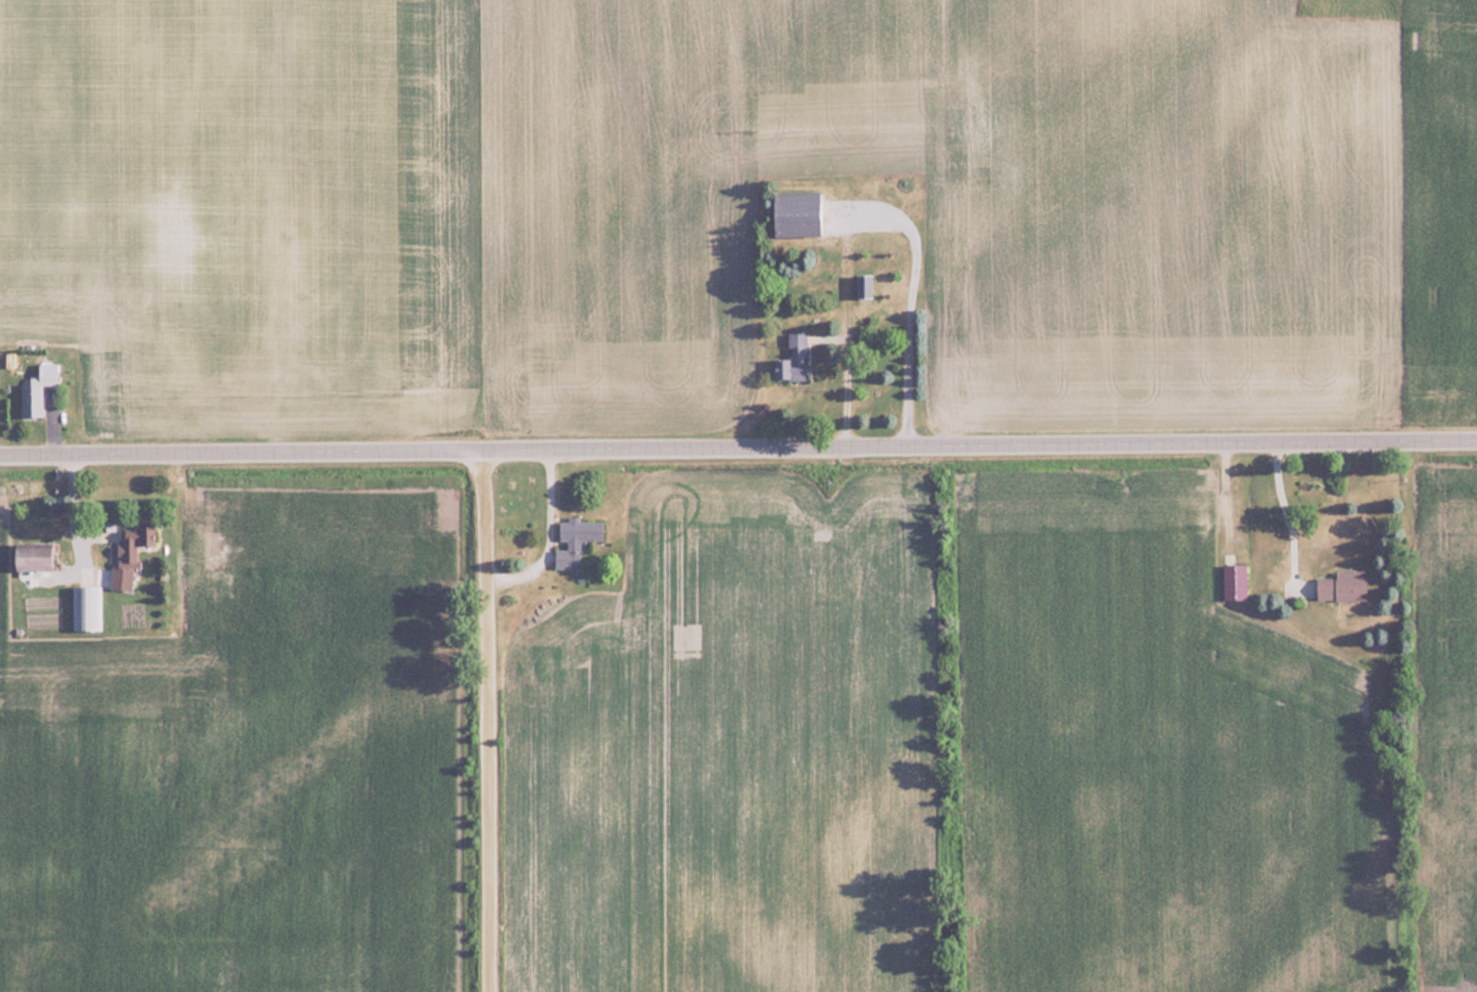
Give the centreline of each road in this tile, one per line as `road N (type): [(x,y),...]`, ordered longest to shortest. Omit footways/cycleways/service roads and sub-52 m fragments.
road 1 (tertiary): [(0,458),(1476,442)]
road 2 (residential): [(490,991),(484,452)]

